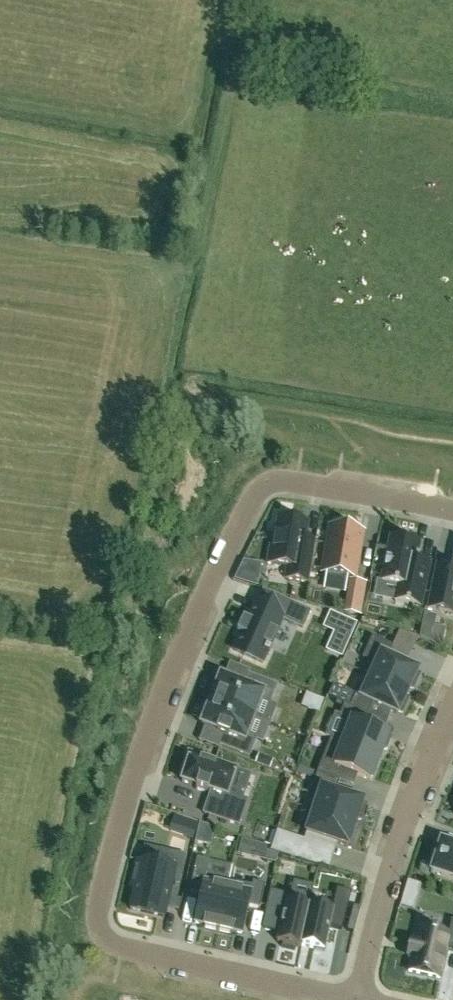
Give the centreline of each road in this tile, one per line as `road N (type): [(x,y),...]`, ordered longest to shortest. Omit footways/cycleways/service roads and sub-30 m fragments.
road 1 (residential): [(367,998),(120,948),(105,936),(99,903),(144,757),(252,494),(281,481),(301,482),(452,511)]
road 2 (residential): [(452,710),(394,872),(367,998)]

